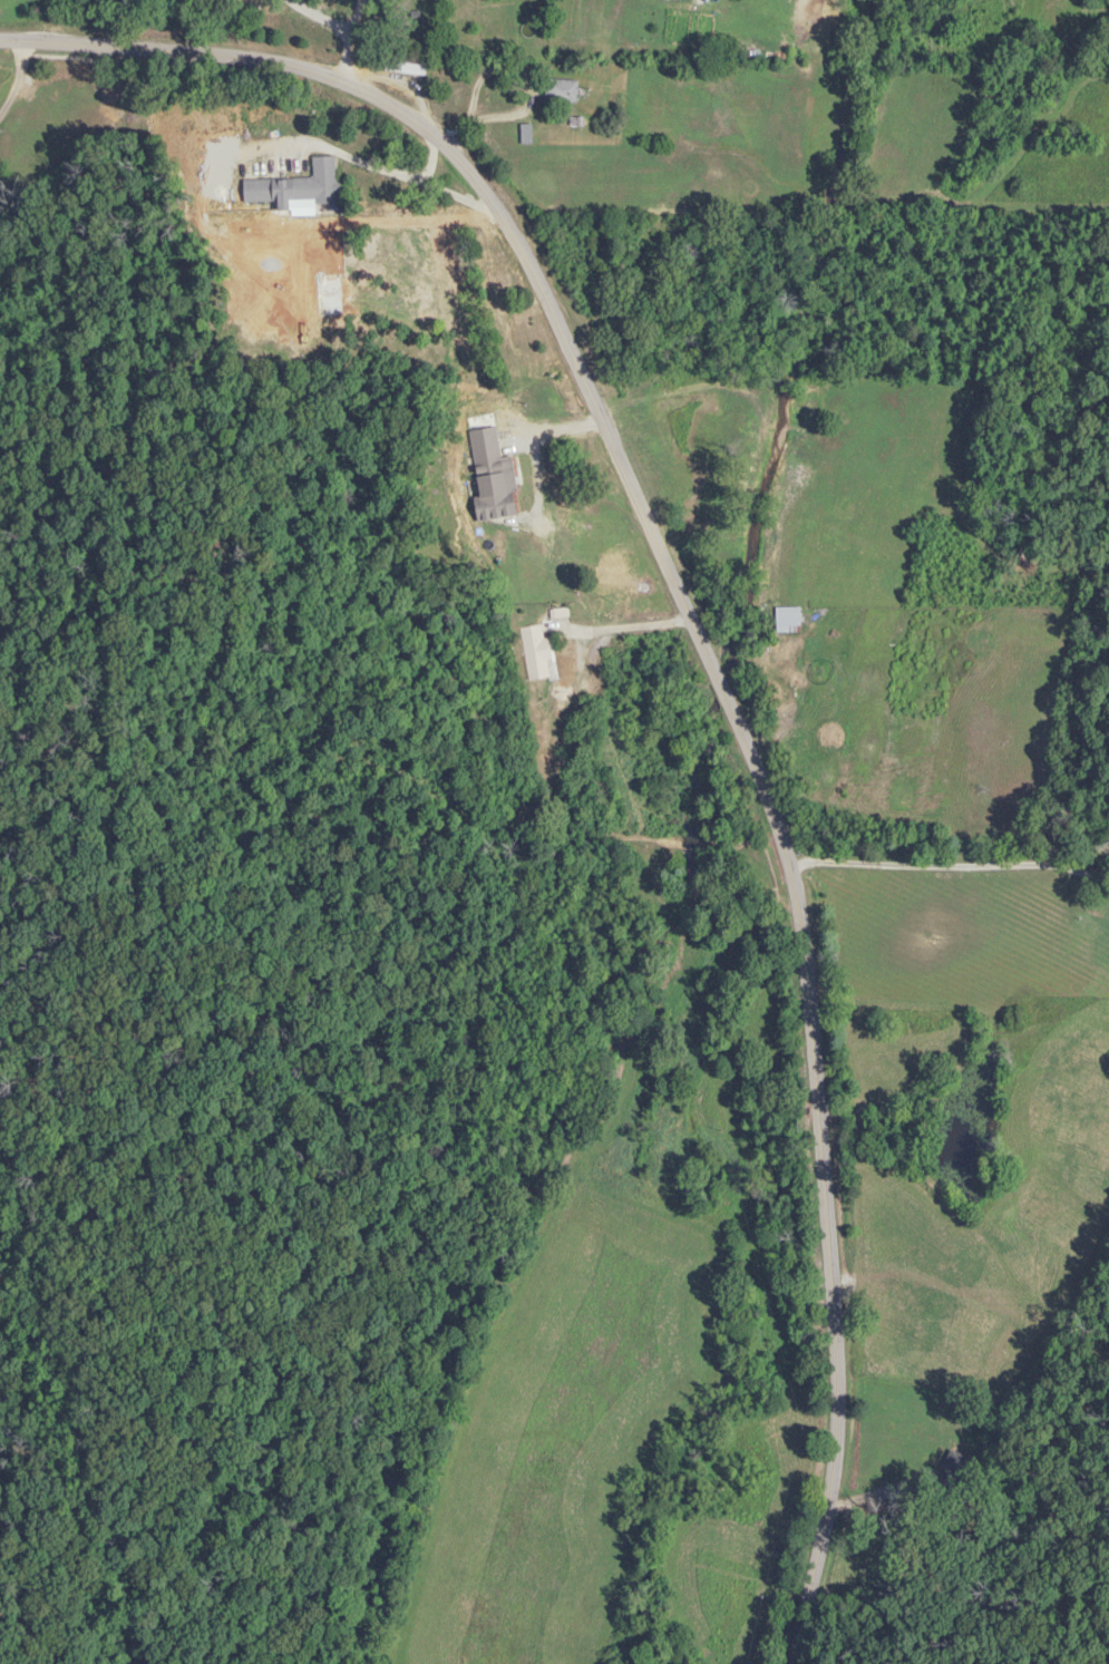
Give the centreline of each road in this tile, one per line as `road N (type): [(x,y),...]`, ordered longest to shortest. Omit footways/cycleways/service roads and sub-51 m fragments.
road 1 (tertiary): [(810,1663),(835,1549),(843,1418),(801,904),(790,848),(749,747),(539,286),(505,222),(441,145),(354,88),(283,65),(0,39)]
road 2 (residential): [(1108,874),(649,856),(603,843),(563,816),(543,779),(523,694),(453,309),(446,193)]
road 3 (residential): [(298,155),(334,144),(408,181),(496,210)]

